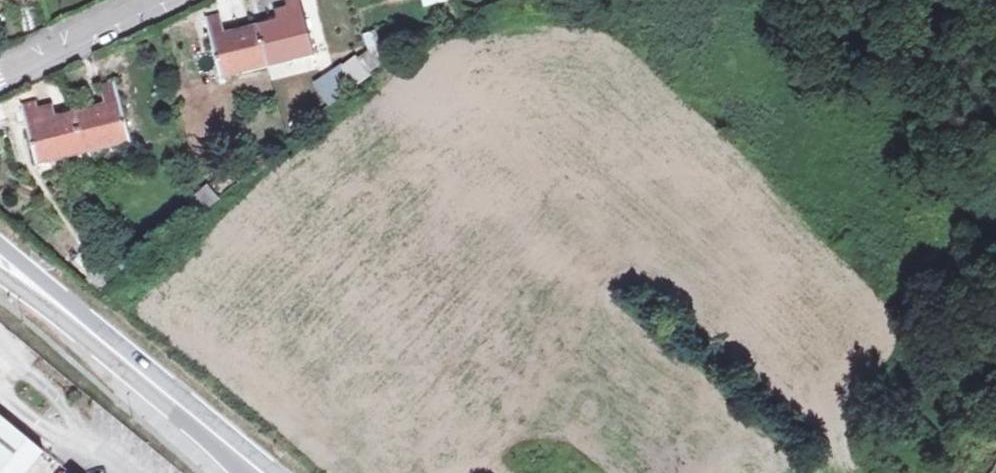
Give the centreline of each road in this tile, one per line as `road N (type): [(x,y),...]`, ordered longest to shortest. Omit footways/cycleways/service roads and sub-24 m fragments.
road 1 (secondary): [(0,262),(257,472)]
road 2 (residential): [(0,79),(157,0)]

